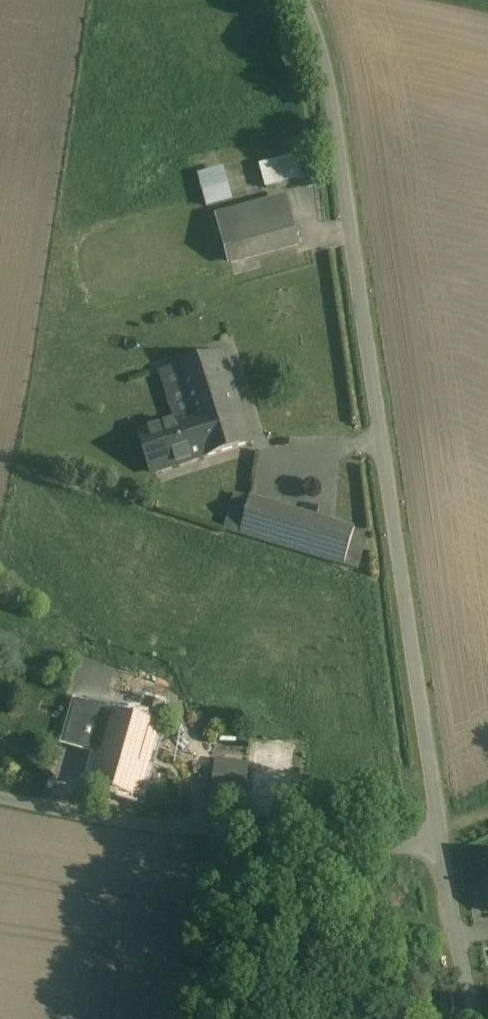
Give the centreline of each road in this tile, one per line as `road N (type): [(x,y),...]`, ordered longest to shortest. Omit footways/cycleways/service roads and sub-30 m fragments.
road 1 (unclassified): [(478,1018),(414,673),(326,68),(302,0)]

